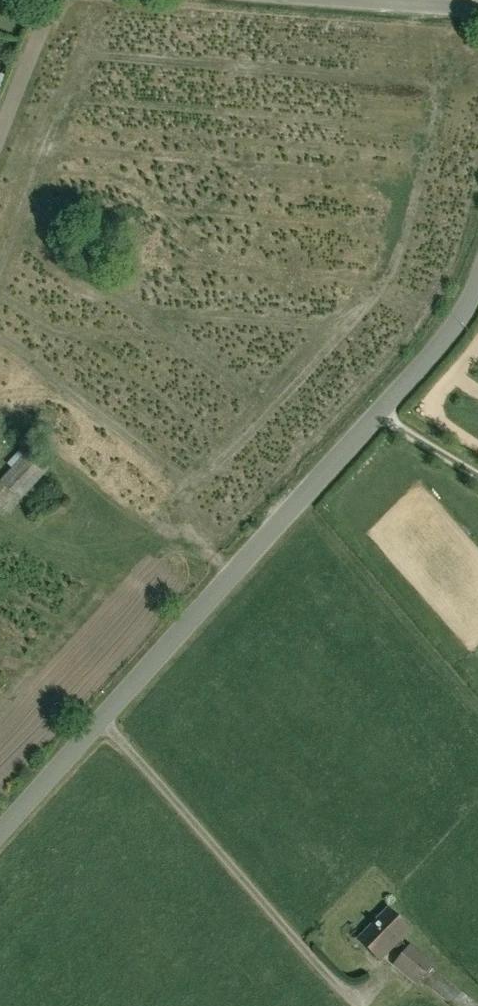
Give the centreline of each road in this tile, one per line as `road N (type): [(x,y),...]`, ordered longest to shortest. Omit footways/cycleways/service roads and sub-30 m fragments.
road 1 (unclassified): [(0,831),(396,393),(477,284)]
road 2 (unclassified): [(477,11),(350,0)]

